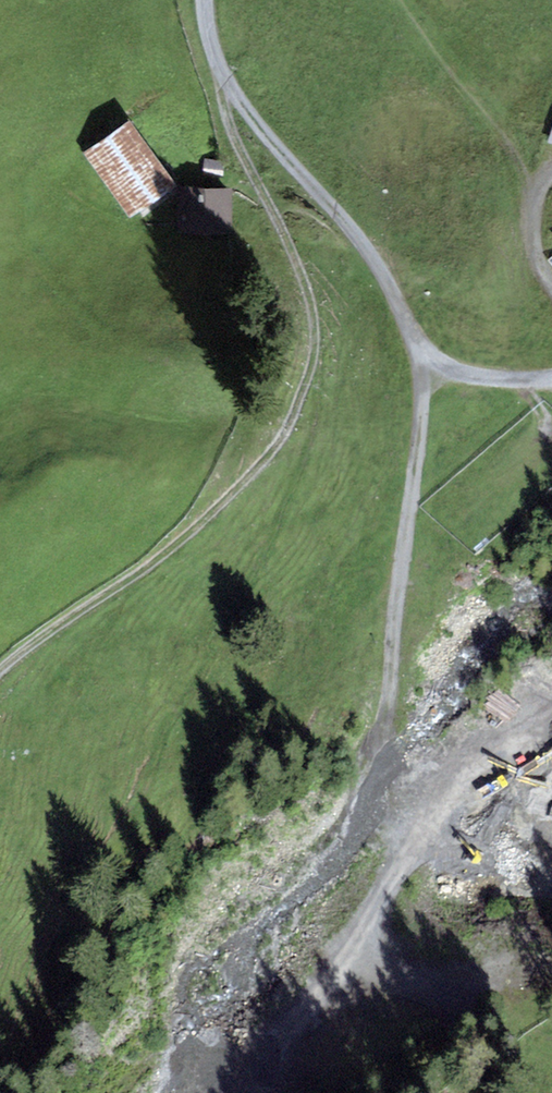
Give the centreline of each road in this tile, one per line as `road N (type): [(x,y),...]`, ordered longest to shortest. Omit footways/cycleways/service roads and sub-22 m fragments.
road 1 (track): [(0,668),(166,552),(251,474),(288,427),(304,383),(313,315),(295,256),(228,124),(213,57)]
road 2 (track): [(204,0),(213,57),(253,119),(357,230),(418,348),(461,372),(551,382)]
road 3 (track): [(418,348),(422,392),(385,717)]

